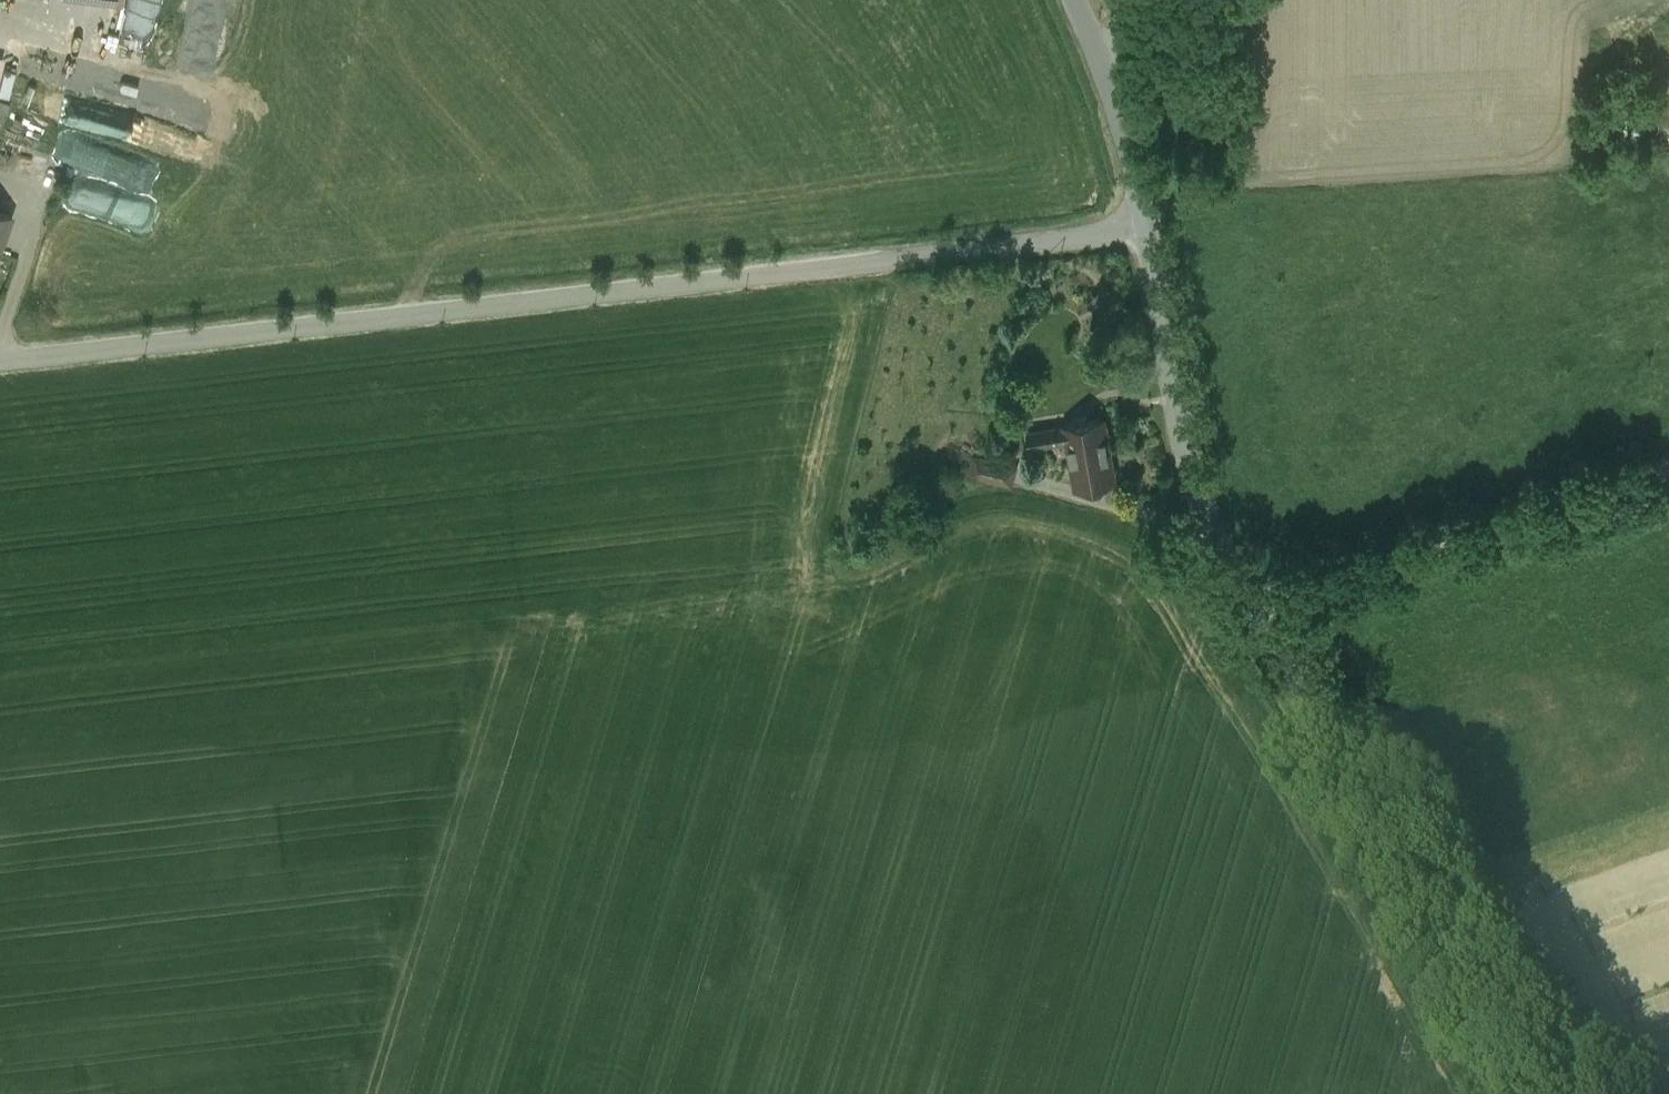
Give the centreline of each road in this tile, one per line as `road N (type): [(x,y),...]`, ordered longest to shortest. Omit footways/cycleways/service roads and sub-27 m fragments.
road 1 (unclassified): [(1148,224),(0,361)]
road 2 (tertiary): [(1552,1093),(1210,528),(1172,380),(1148,224)]
road 3 (tertiary): [(1127,124),(1077,0)]
road 4 (unclassified): [(1127,124),(1129,0)]

